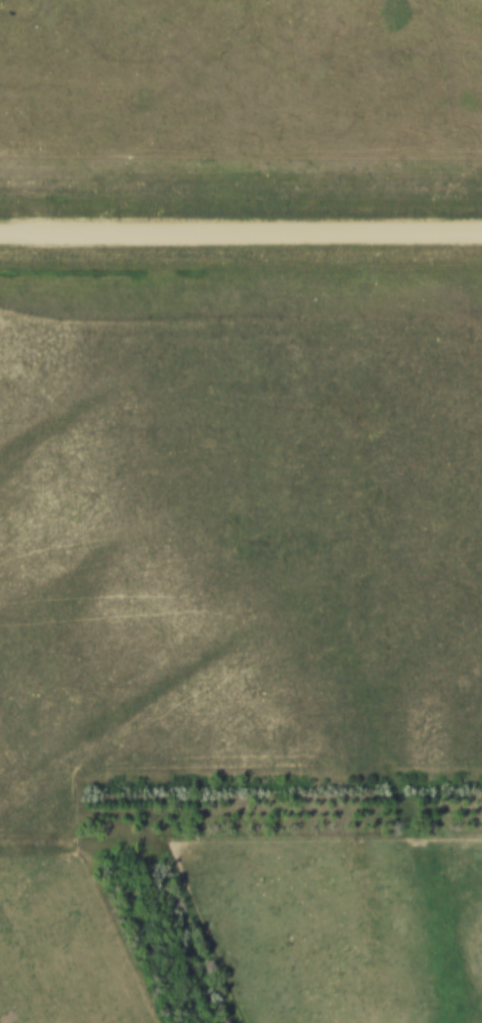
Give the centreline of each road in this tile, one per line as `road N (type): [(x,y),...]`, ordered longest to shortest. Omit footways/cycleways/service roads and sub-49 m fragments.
road 1 (tertiary): [(481,236),(0,236)]

